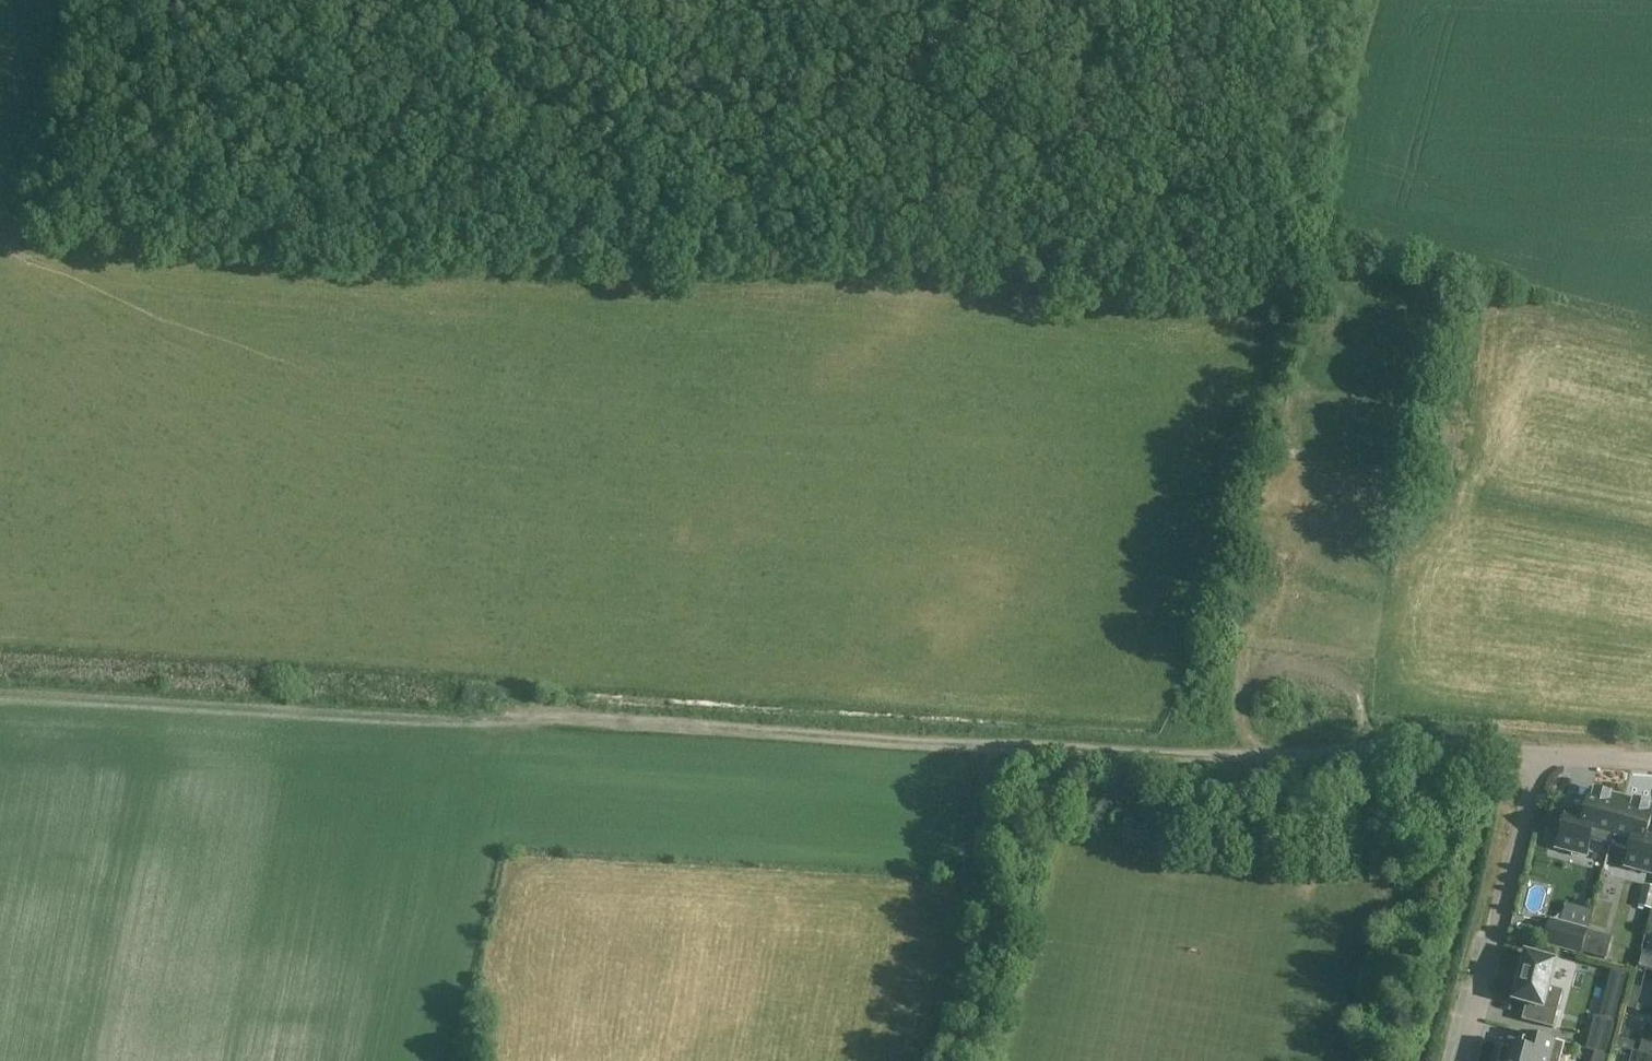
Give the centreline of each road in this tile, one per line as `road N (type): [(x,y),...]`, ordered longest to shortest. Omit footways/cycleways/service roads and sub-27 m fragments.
road 1 (track): [(569,718),(1188,756),(1329,747)]
road 2 (residential): [(1462,1060),(1542,754)]
road 3 (track): [(1255,755),(1242,693),(1278,669),(1329,674),(1381,745)]
road 4 (track): [(1329,747),(1490,751)]

